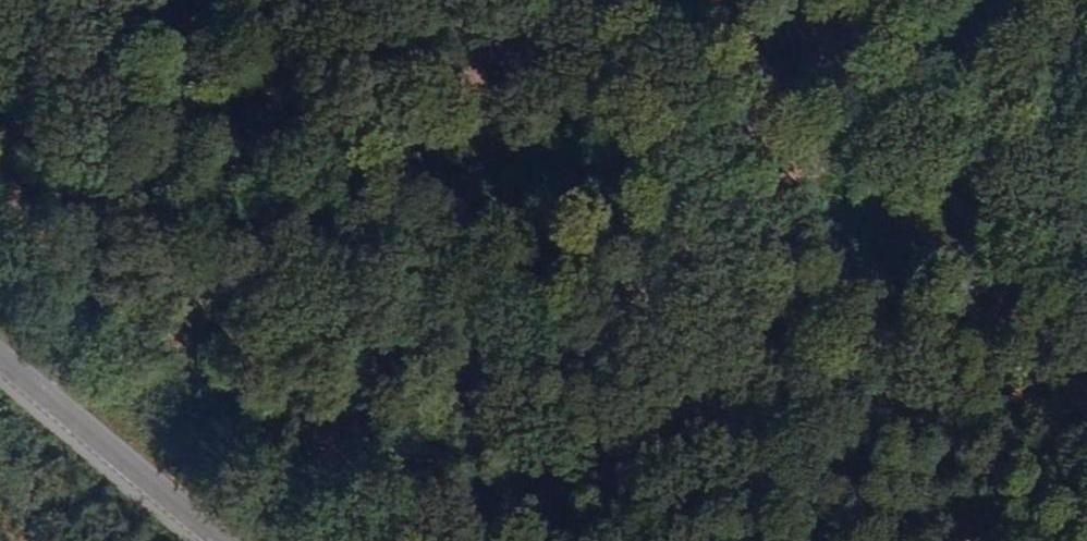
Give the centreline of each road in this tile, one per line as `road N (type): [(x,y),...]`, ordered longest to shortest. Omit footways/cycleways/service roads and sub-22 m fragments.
road 1 (tertiary): [(229,540),(0,356)]

